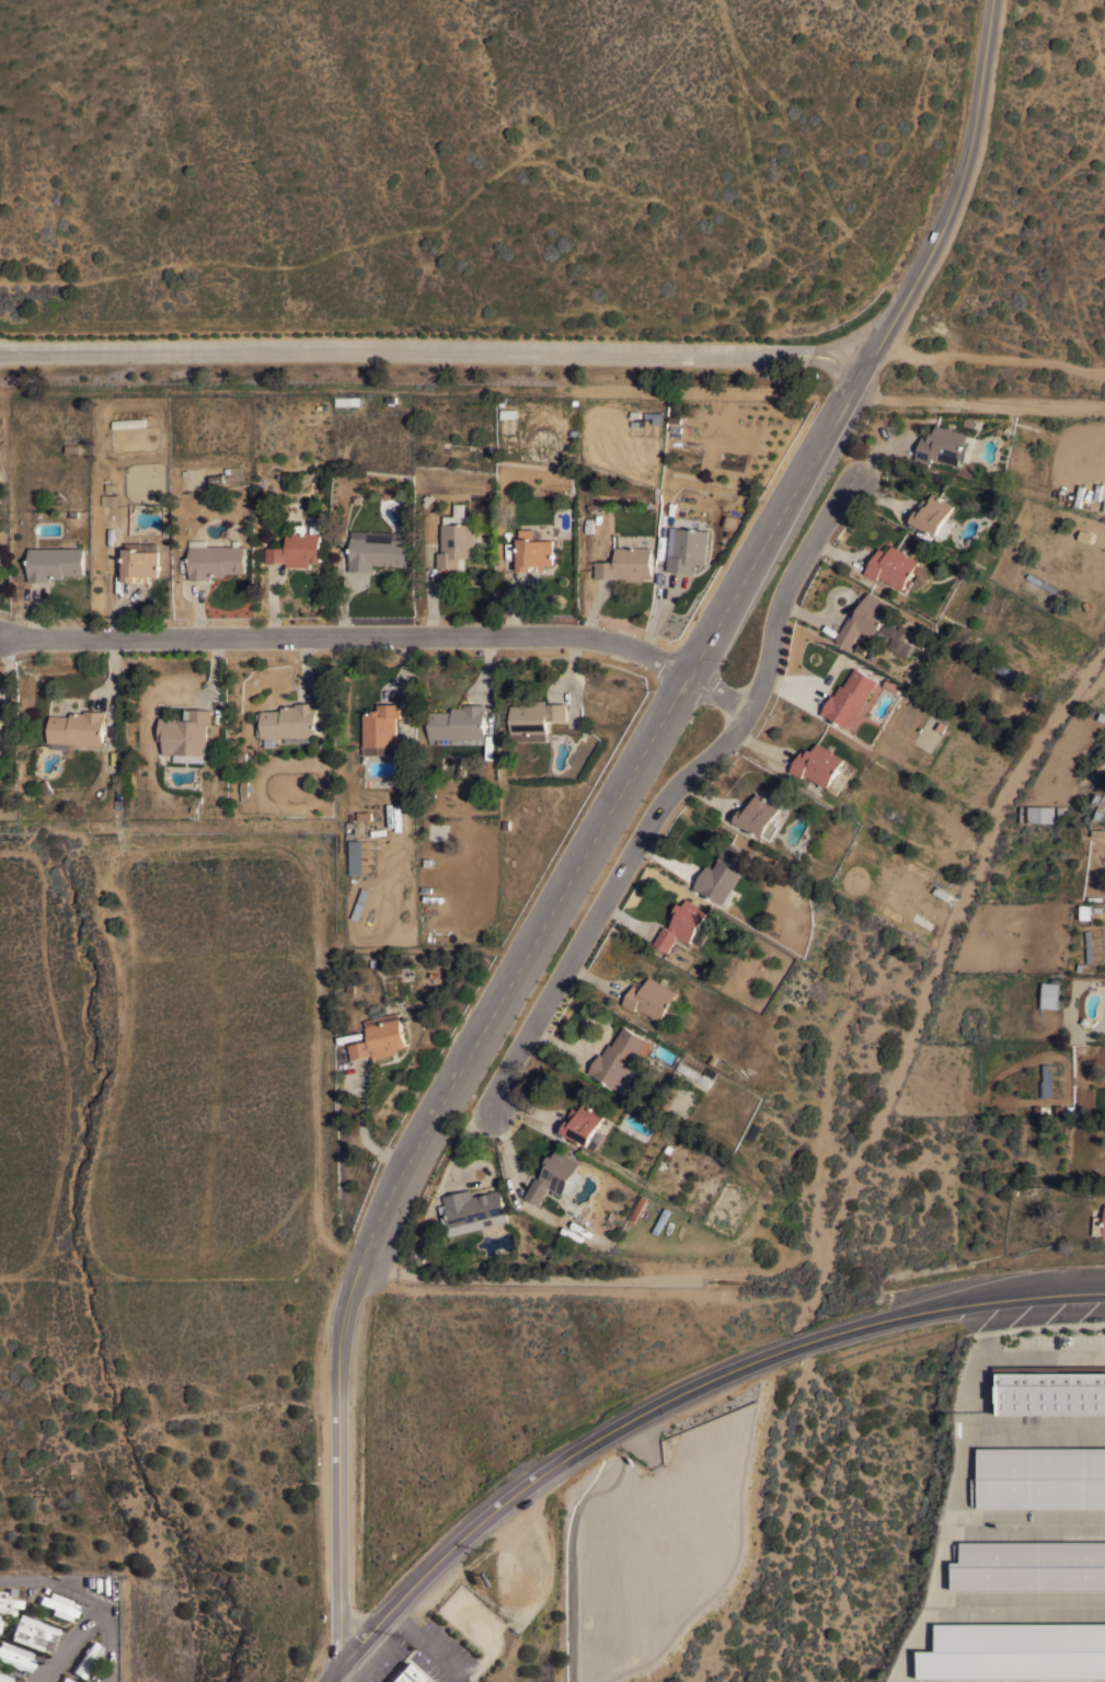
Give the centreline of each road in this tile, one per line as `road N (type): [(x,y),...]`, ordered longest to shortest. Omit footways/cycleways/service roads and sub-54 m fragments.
road 1 (tertiary): [(343,1681),(345,1361),(366,1264),(462,1060),(937,246),(971,161),(997,0)]
road 2 (residential): [(0,352),(808,355),(861,369)]
road 3 (residential): [(491,1111),(660,808),(753,712),(772,671),(792,577),(855,485)]
road 4 (residential): [(689,677),(607,641),(569,637),(0,639)]
road 5 (secondary): [(330,1681),(410,1589),(529,1484),(655,1405),(758,1359)]
road 6 (secondary): [(825,1336),(959,1304),(1104,1290)]
road 7 (residential): [(852,392),(1104,395)]

